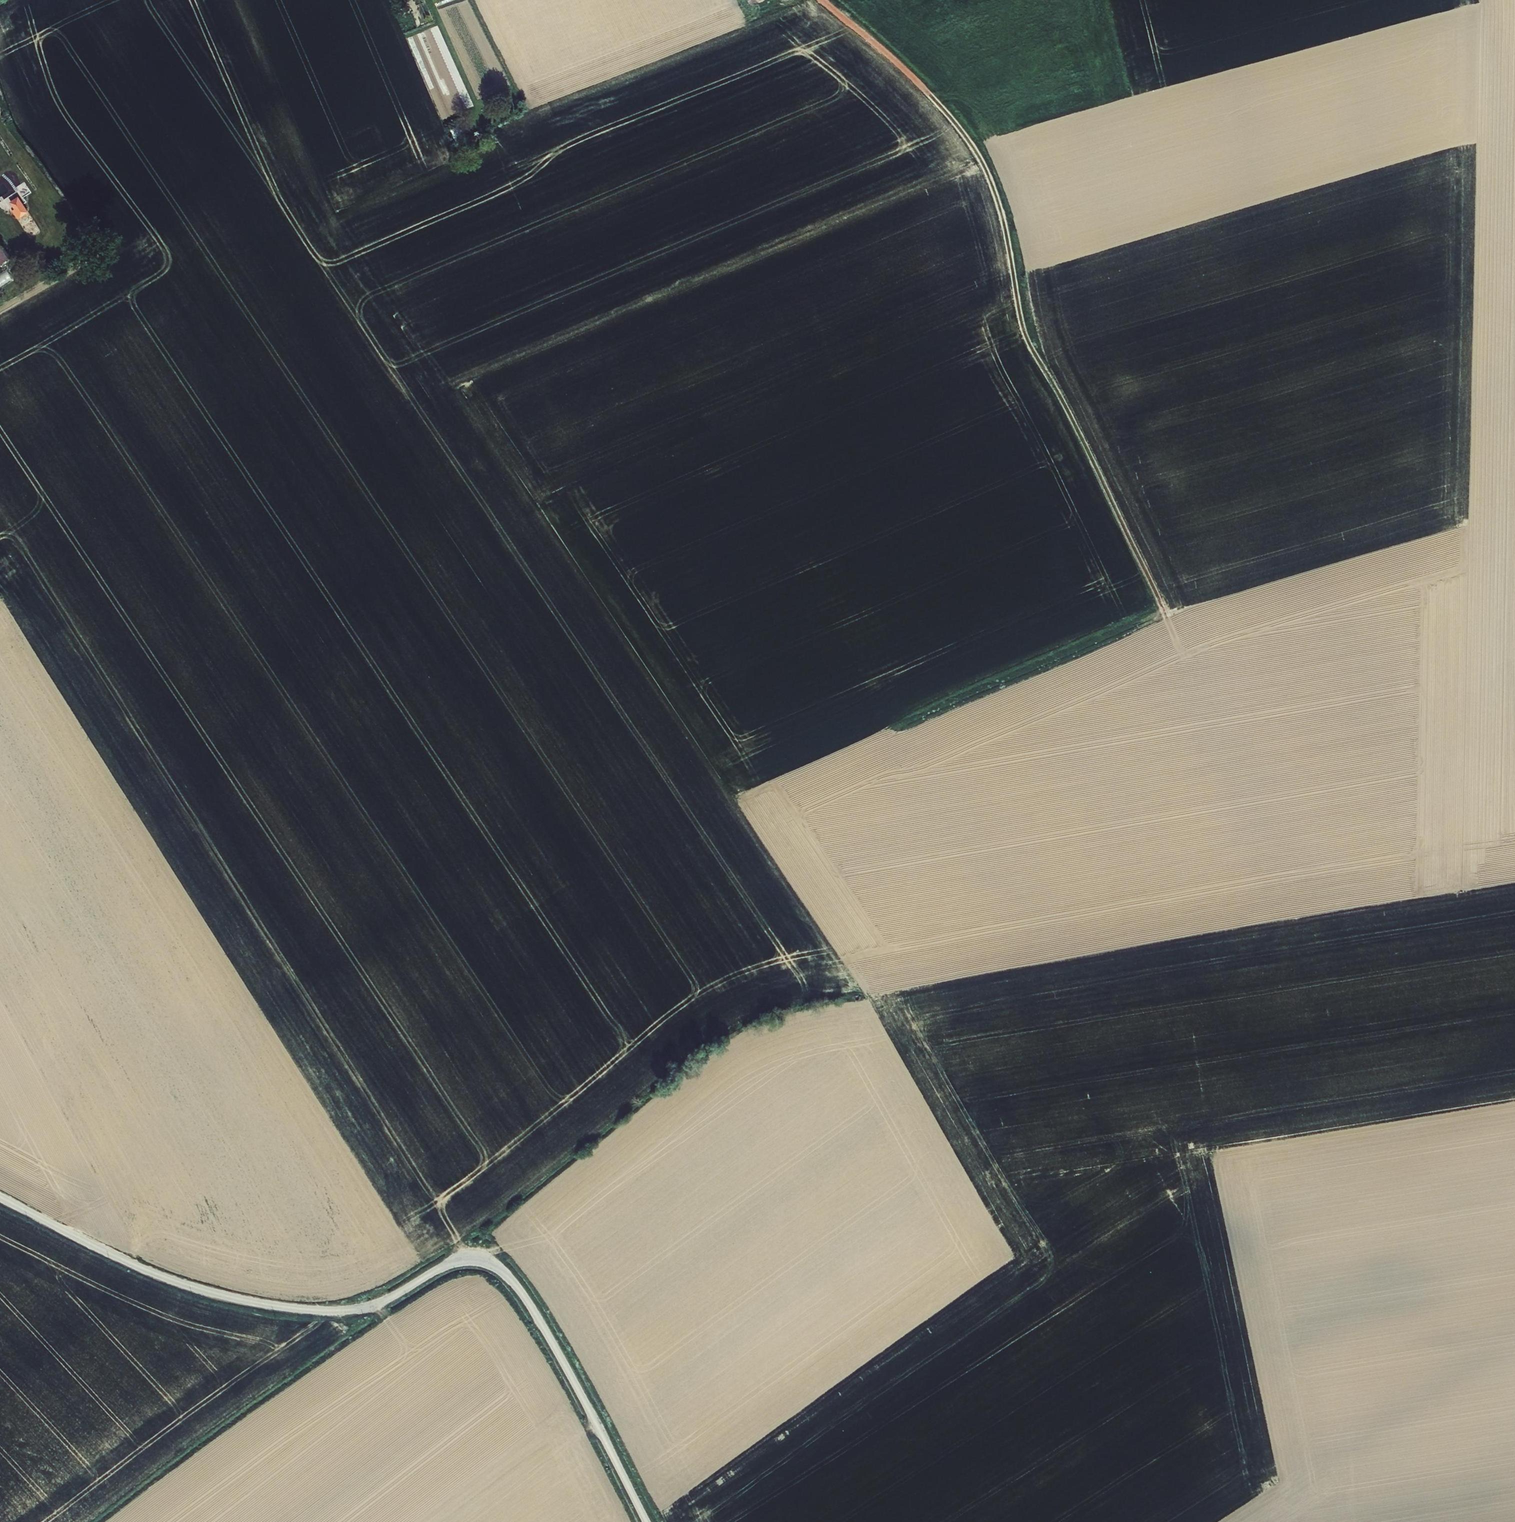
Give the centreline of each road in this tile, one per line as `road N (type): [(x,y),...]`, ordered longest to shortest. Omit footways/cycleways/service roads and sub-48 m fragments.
road 1 (unclassified): [(0,1196),(142,1269),(286,1308),(357,1309),(449,1264),(493,1266),(535,1311),(647,1521)]

